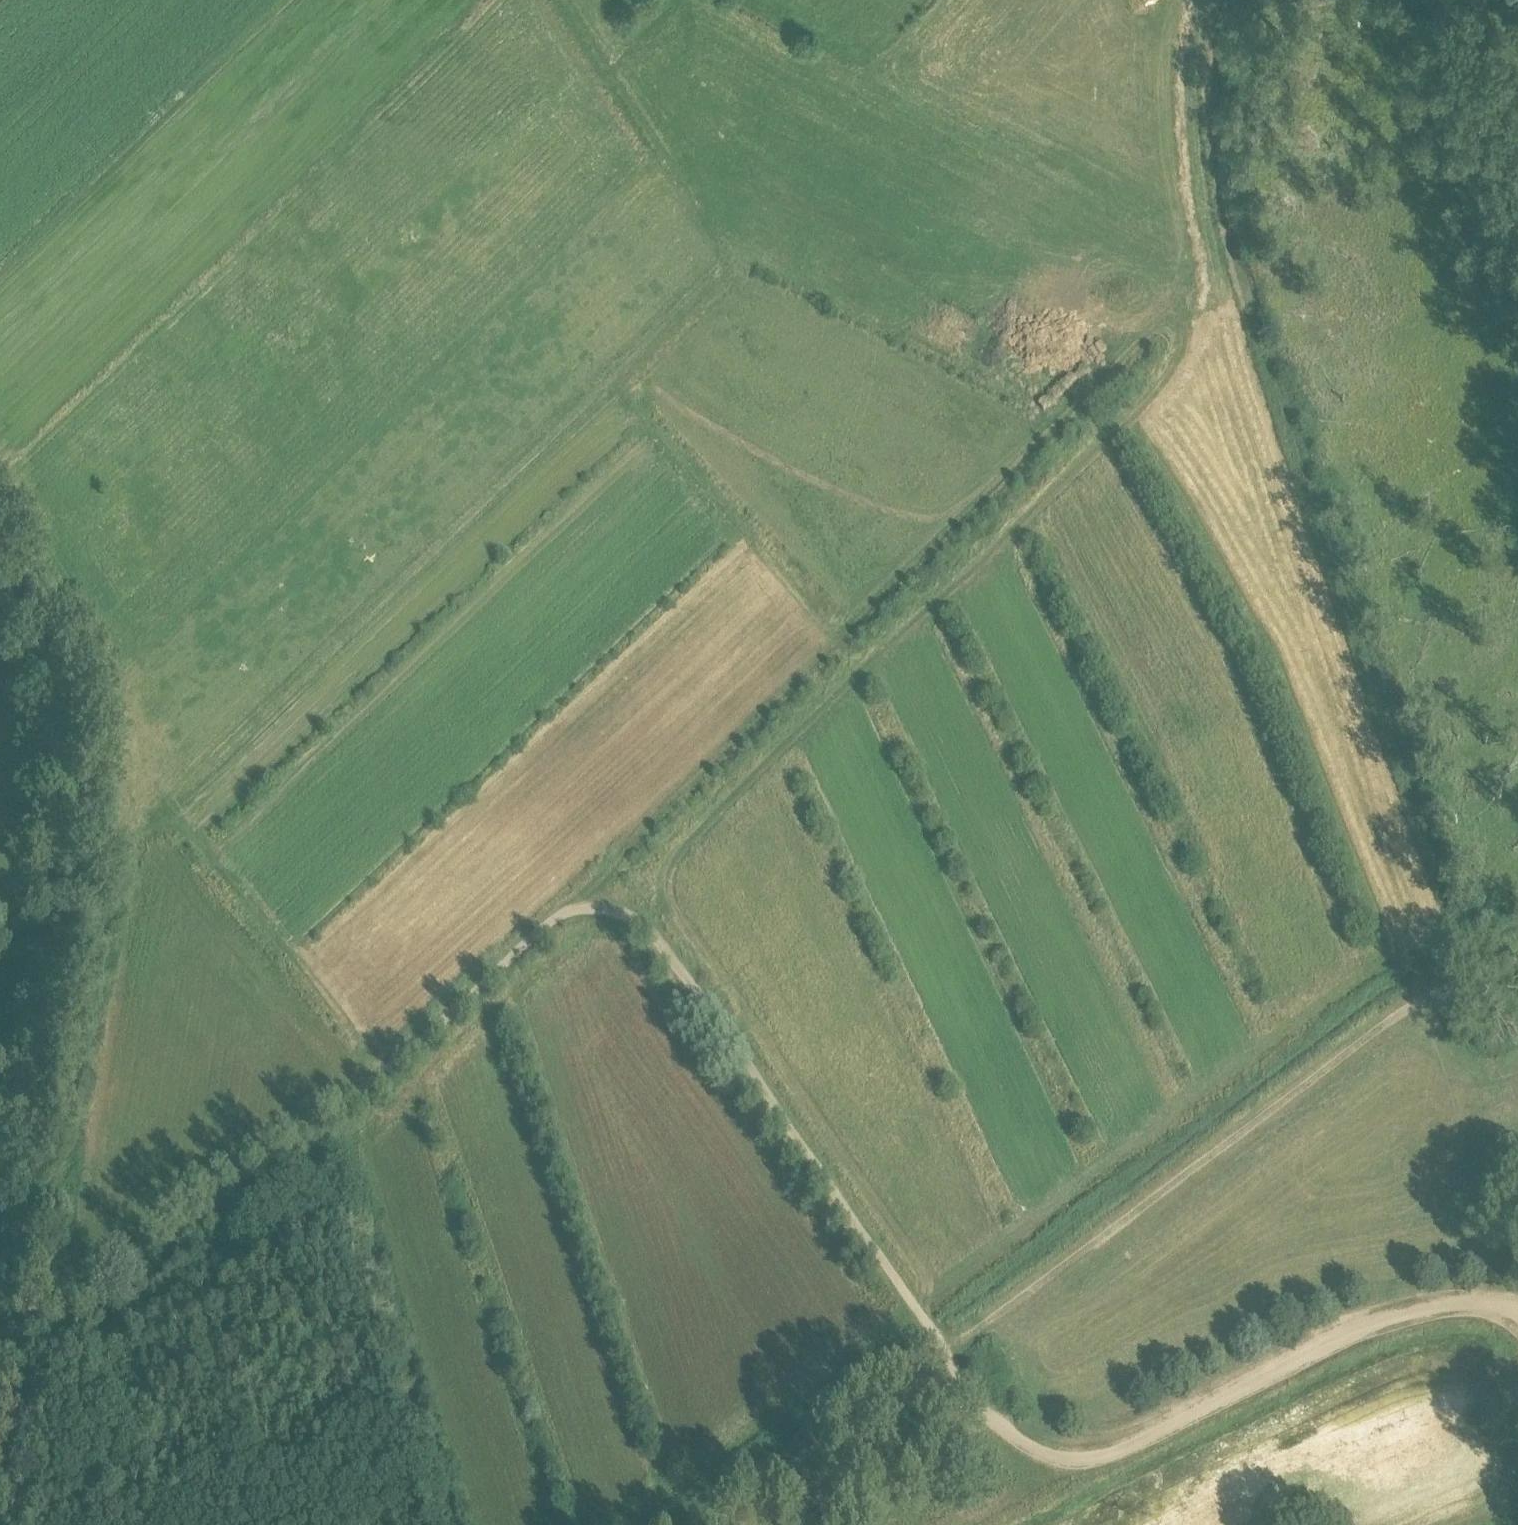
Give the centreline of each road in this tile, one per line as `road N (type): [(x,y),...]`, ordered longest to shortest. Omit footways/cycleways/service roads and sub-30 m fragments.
road 1 (track): [(1517,1313),(1463,1303),(1405,1313),(1100,1457),(1041,1449),(966,1386),(946,1345),(618,884),(597,879),(416,1037),(149,1250),(11,1344)]
road 2 (track): [(0,565),(34,617),(75,722),(65,902),(11,1344)]
road 3 (track): [(946,1345),(1406,1007),(1517,956)]
road 4 (track): [(946,1345),(707,1524)]

